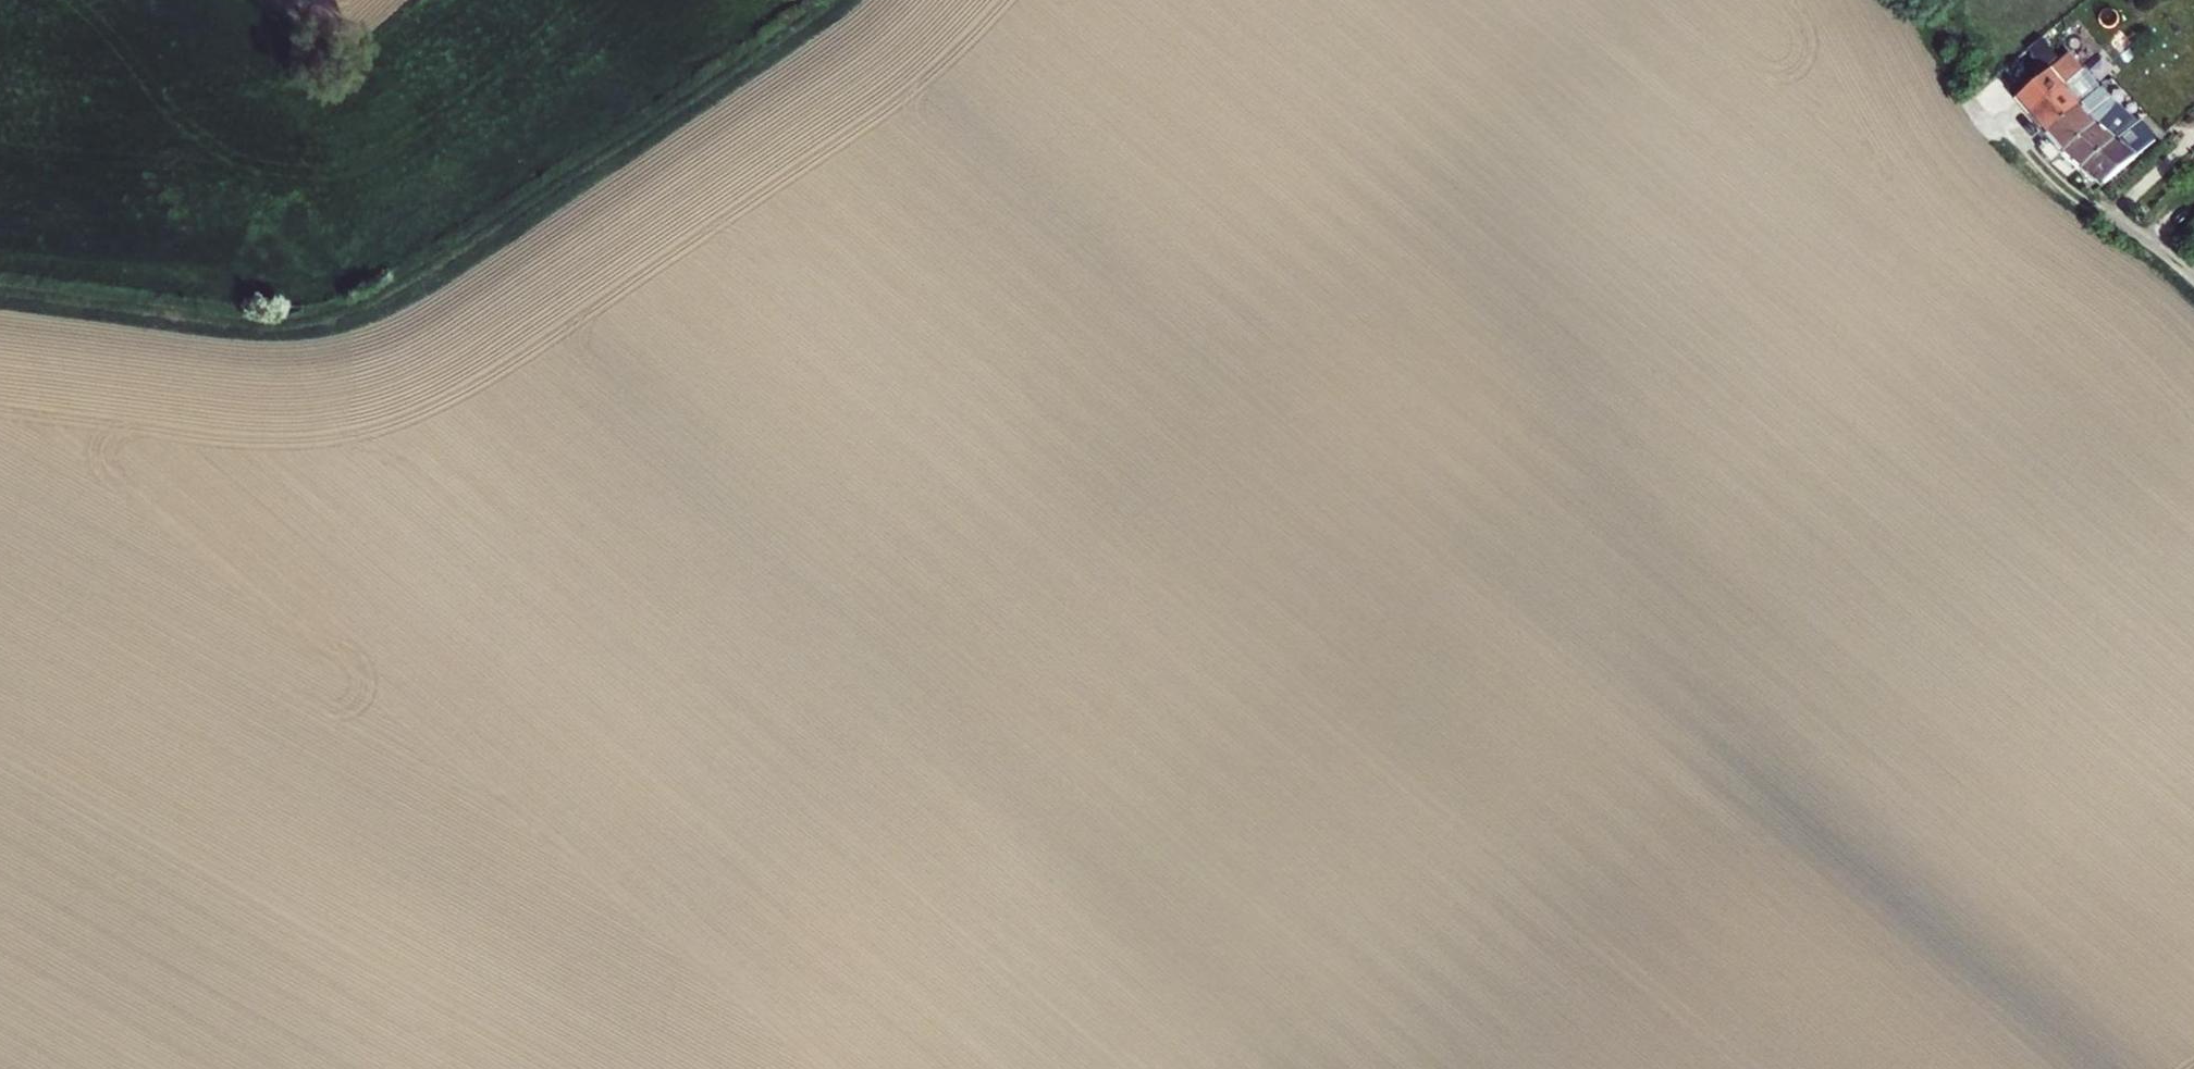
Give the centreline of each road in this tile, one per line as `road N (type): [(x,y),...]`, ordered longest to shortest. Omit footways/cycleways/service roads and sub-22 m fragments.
road 1 (track): [(204,317),(294,323),(365,305),(708,88),(827,0)]
road 2 (unclassified): [(2193,272),(2073,195),(2009,131)]

